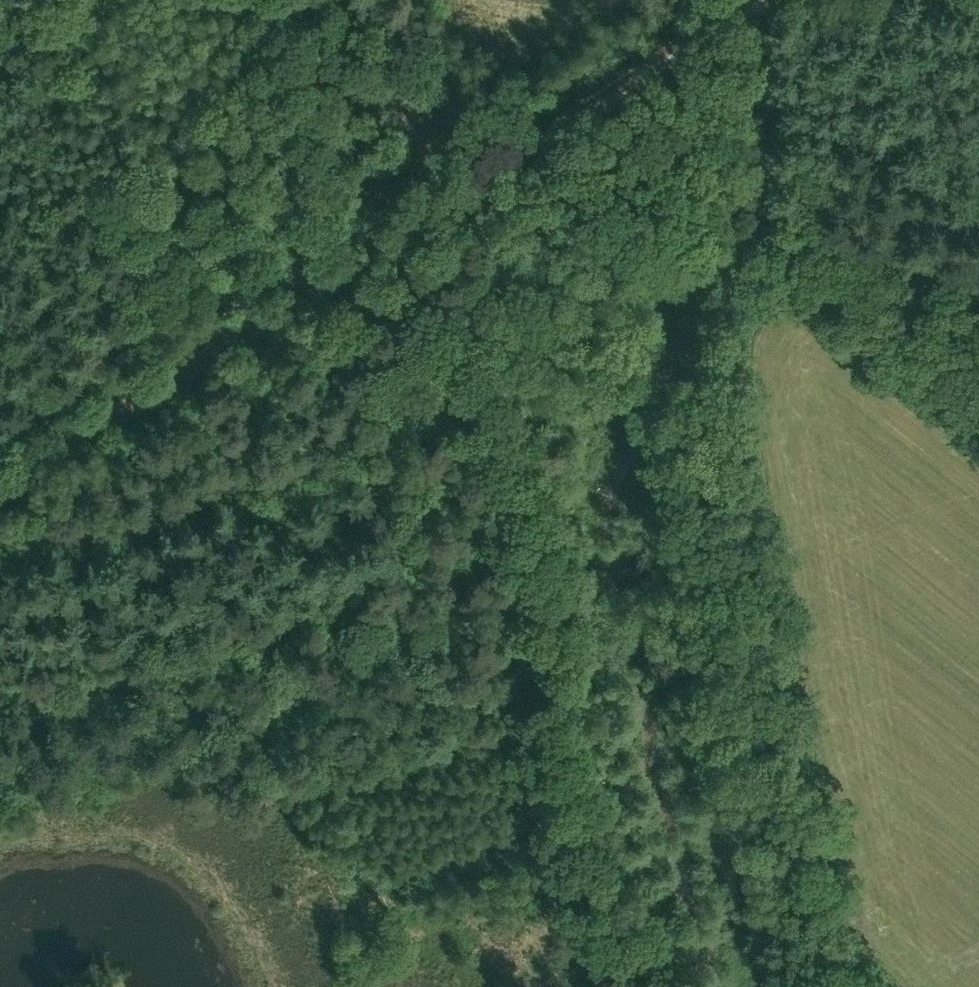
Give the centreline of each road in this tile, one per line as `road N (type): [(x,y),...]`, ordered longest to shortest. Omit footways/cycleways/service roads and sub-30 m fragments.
road 1 (track): [(0,491),(469,190)]
road 2 (track): [(469,190),(765,0)]

